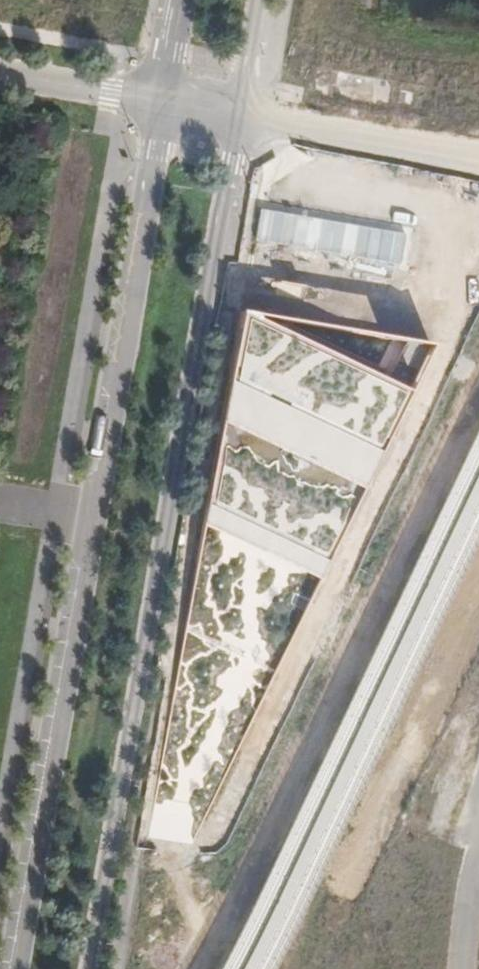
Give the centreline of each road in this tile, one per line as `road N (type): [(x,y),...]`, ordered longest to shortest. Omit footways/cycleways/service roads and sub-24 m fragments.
road 1 (secondary): [(166,100),(15,968)]
road 2 (secondary): [(88,968),(233,111)]
road 3 (unclassified): [(478,161),(233,111)]

